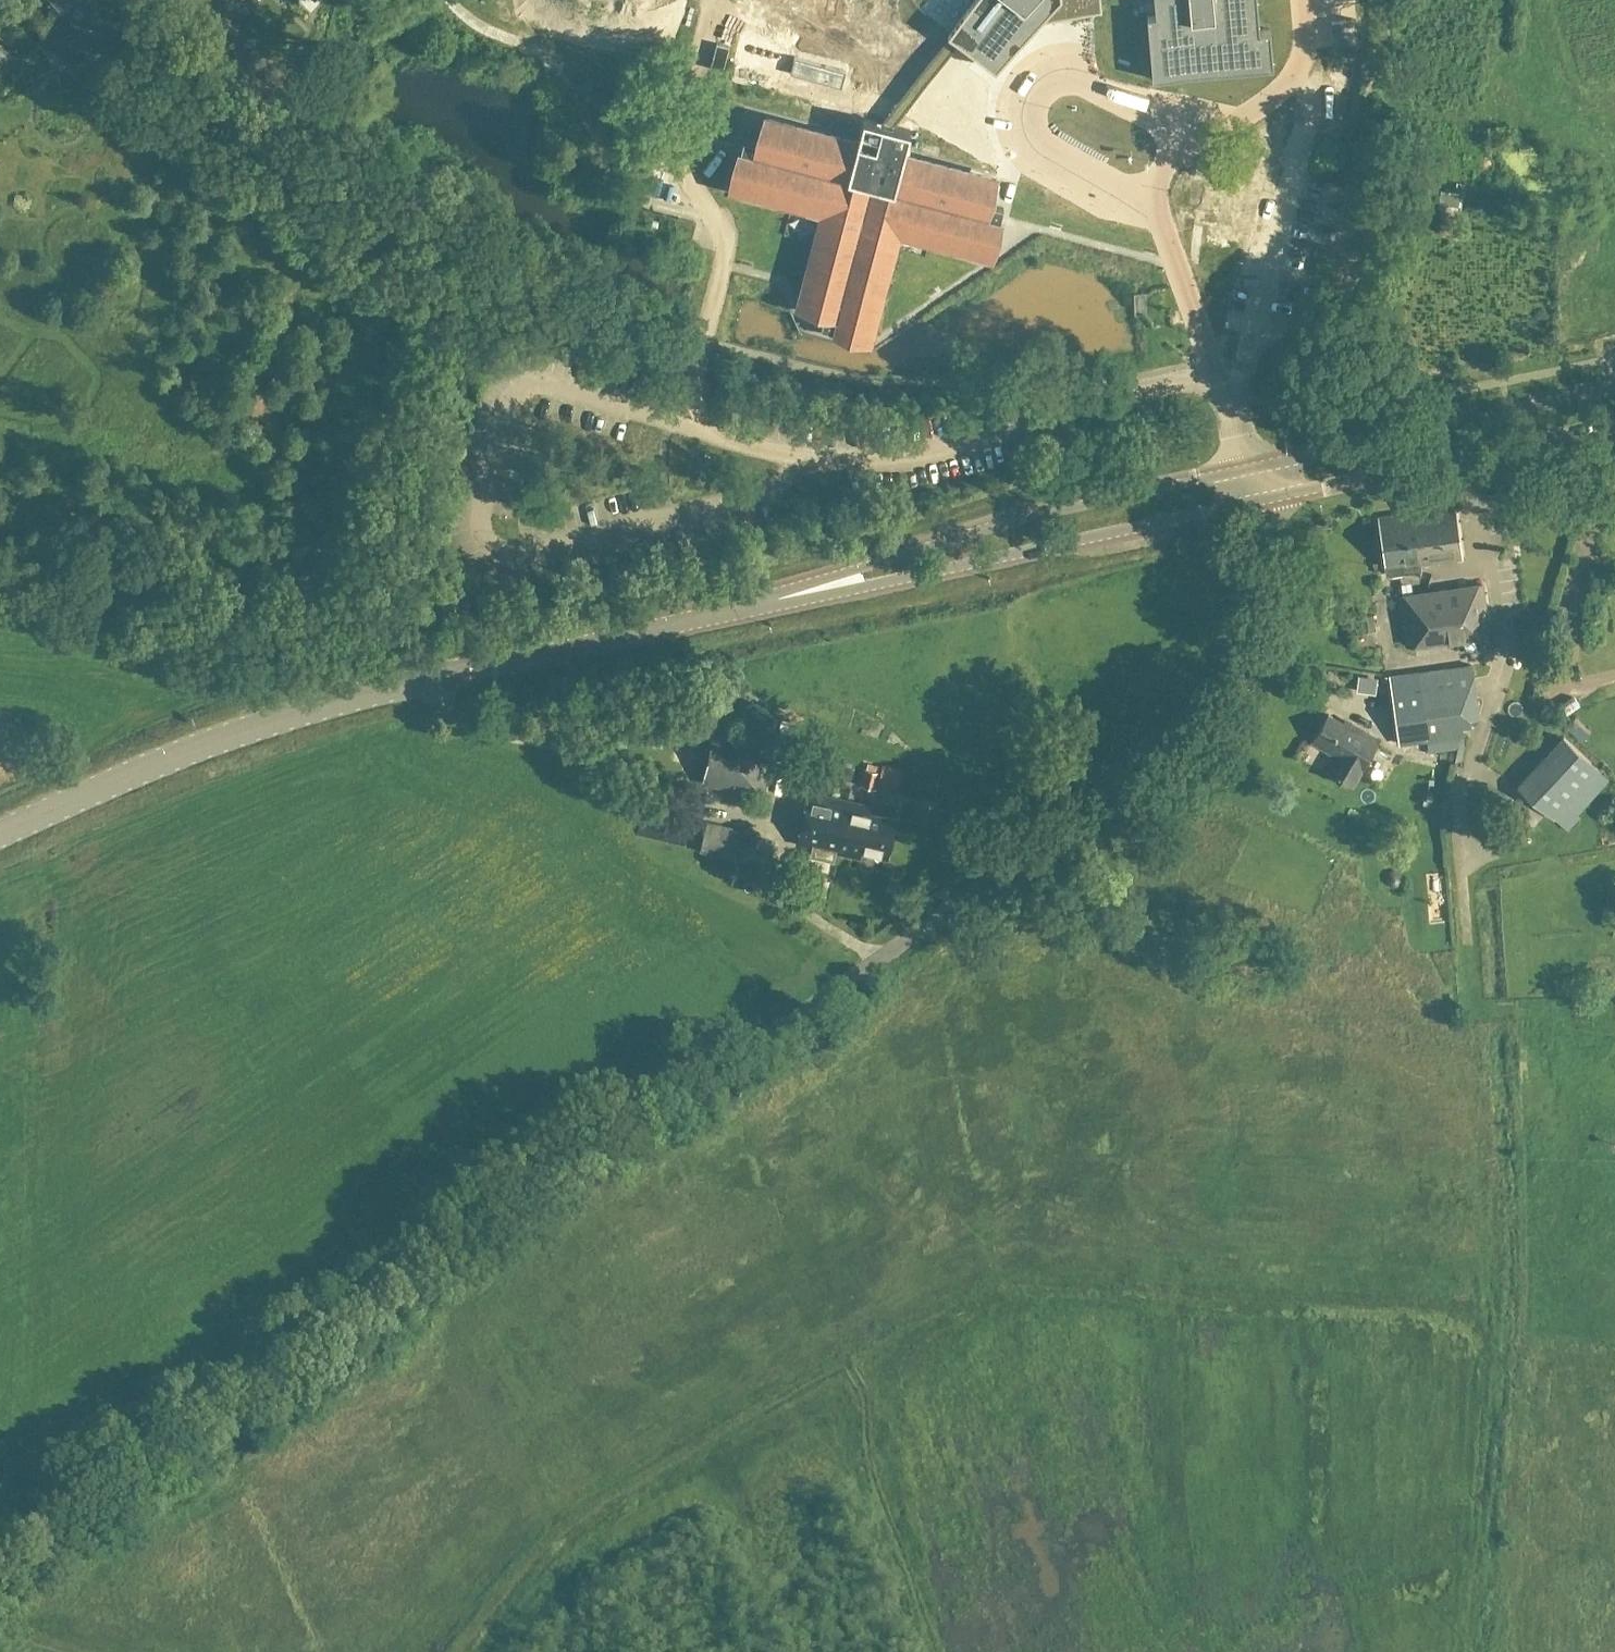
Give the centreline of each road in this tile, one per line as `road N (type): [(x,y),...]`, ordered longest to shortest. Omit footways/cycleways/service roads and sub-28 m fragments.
road 1 (unclassified): [(0,1560),(959,906),(1139,794),(1228,712),(1269,640),(1282,593),(1262,501)]
road 2 (tertiary): [(0,835),(191,750),(303,711),(777,601)]
road 3 (unclassified): [(1251,470),(1166,229),(1162,175),(1277,97),(1305,41),(1305,0)]
road 4 (tertiary): [(777,601),(1262,501)]
road 5 (tertiary): [(1251,470),(1018,521),(777,601)]
road 6 (tertiary): [(1614,388),(1251,470)]
road 7 (track): [(430,678),(449,713),(473,732),(598,757),(755,813)]
road 8 (tertiary): [(1262,501),(1614,423)]
road 9 (unclassified): [(689,428),(727,238),(675,153)]
road 10 (residential): [(308,119),(197,0)]

